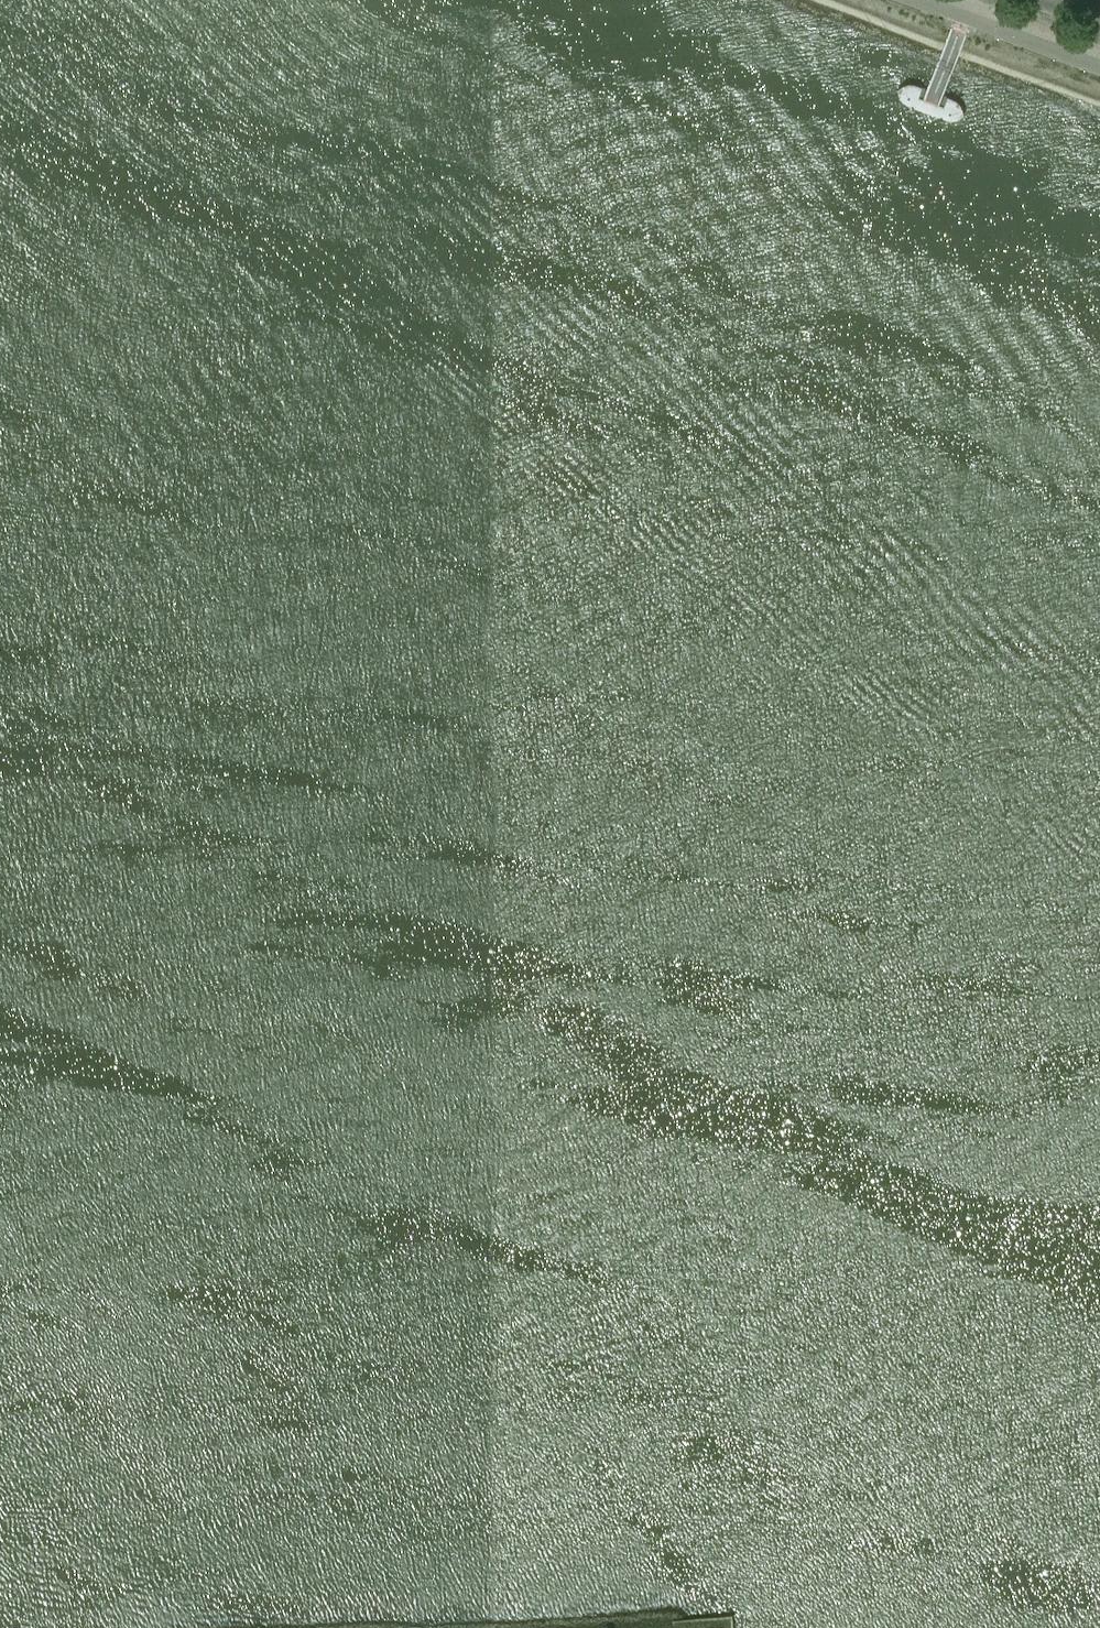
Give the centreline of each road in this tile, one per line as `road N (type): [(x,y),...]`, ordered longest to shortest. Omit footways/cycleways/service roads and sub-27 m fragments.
road 1 (unclassified): [(926,0),(1099,65)]

